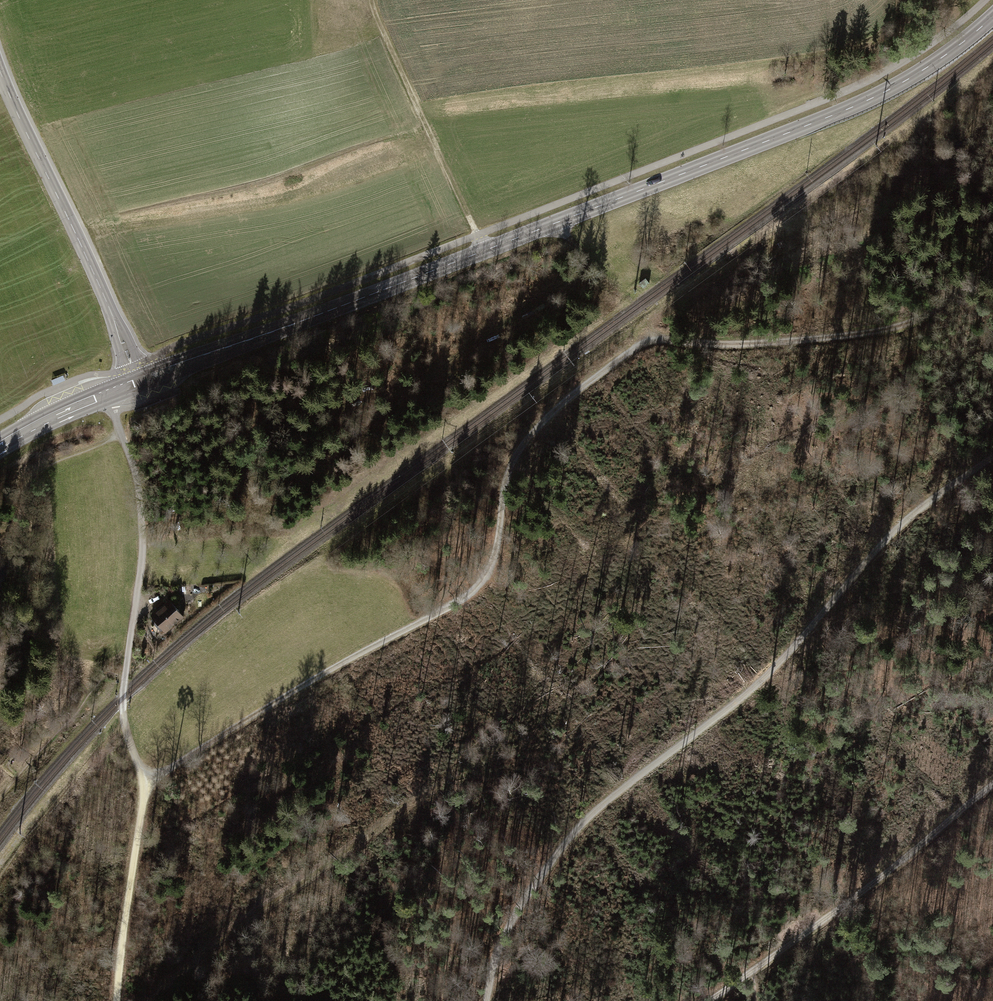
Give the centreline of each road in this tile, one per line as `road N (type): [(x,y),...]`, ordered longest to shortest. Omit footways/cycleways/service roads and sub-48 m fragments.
road 1 (track): [(992,254),(946,299),(905,325),(782,341),(655,339),(637,348),(548,417),(515,457),(493,565),(475,589),(143,781)]
road 2 (secondary): [(992,17),(865,102),(140,382)]
road 3 (track): [(482,1000),(491,954),(582,828),(720,723),(905,514),(992,453)]
road 4 (track): [(142,1000),(211,938),(589,693)]
road 5 (track): [(108,394),(136,472),(143,538),(123,708),(143,781)]
road 6 (unclassified): [(140,382),(0,65)]
road 7 (track): [(753,971),(992,785)]
road 8 (track): [(373,0),(484,251)]
road 9 (track): [(143,781),(118,1000)]
road 10 (track): [(14,541),(32,472),(121,434)]
road 11 (secondary): [(140,382),(0,445)]

